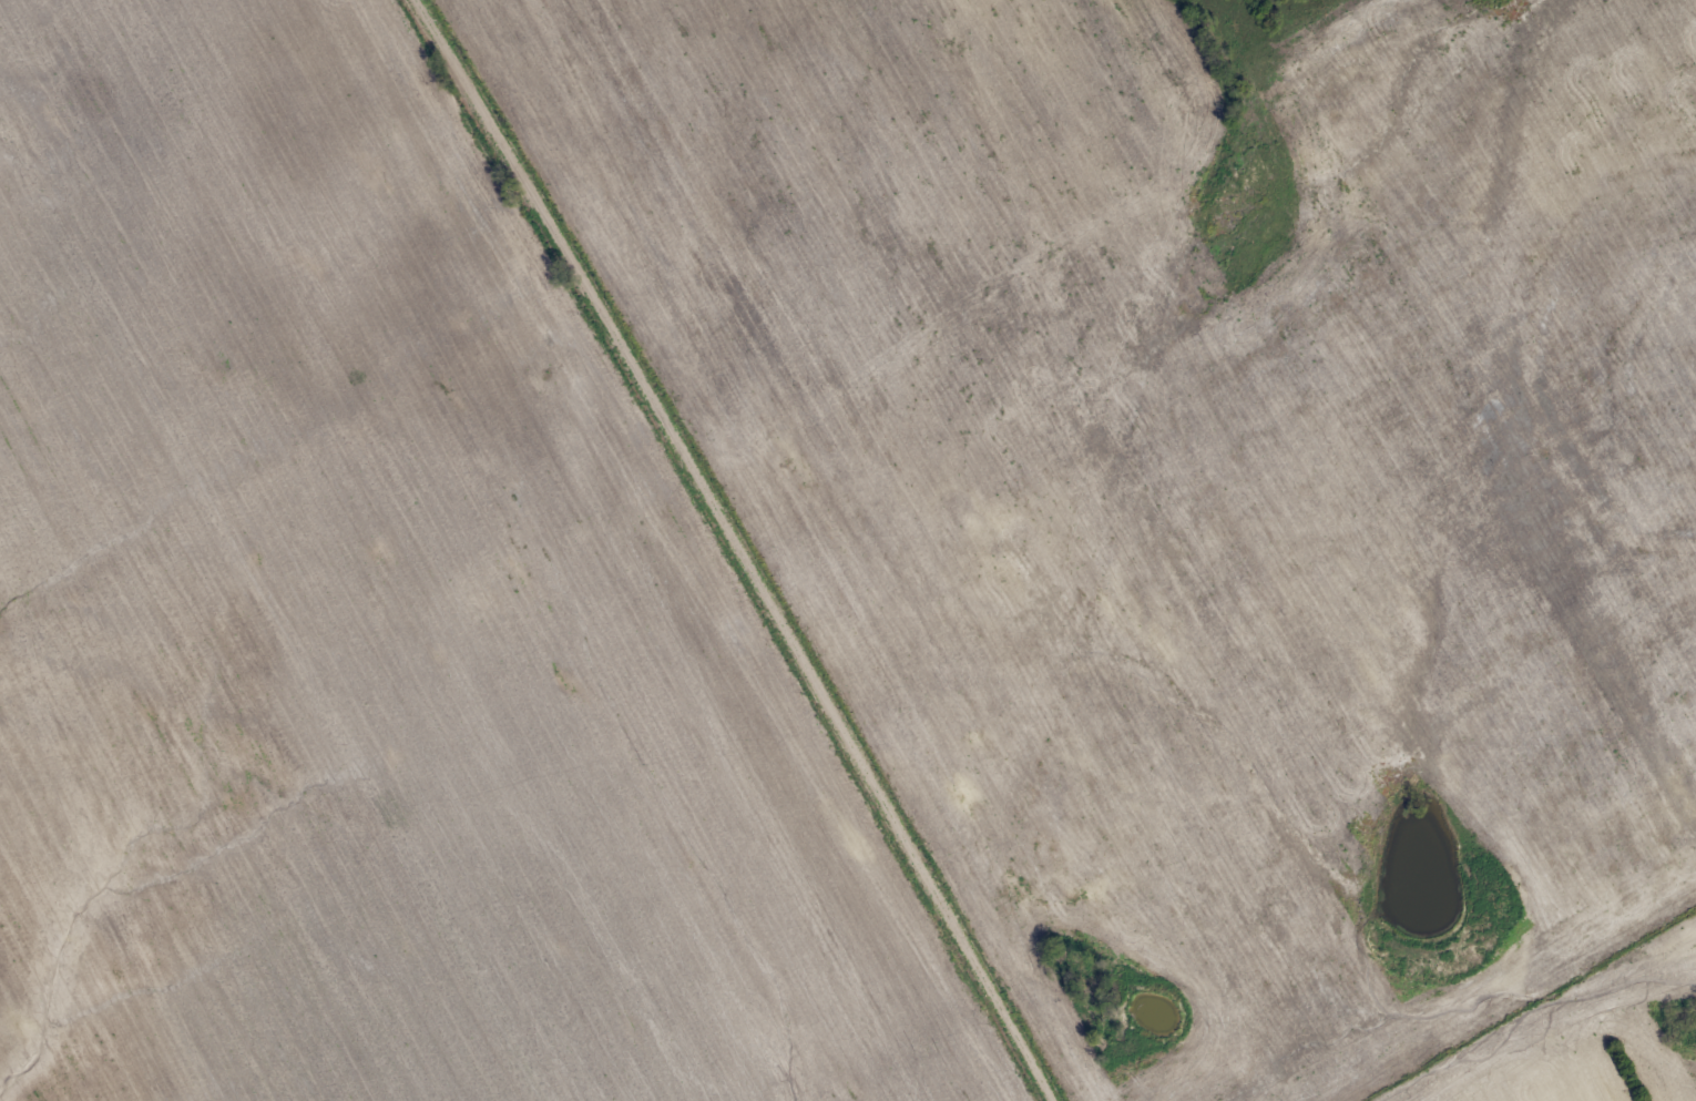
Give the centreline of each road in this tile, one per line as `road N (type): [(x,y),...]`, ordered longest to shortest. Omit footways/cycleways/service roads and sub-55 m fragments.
road 1 (residential): [(1056,1100),(417,0)]

